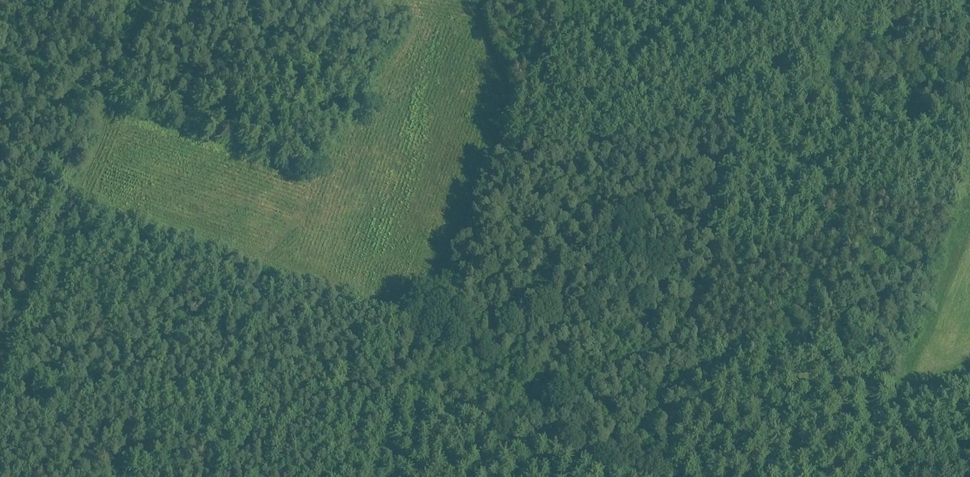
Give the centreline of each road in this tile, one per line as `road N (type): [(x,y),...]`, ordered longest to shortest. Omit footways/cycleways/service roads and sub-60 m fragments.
road 1 (track): [(0,380),(144,0)]
road 2 (track): [(372,476),(435,312),(437,264)]
road 3 (track): [(530,124),(553,0)]

